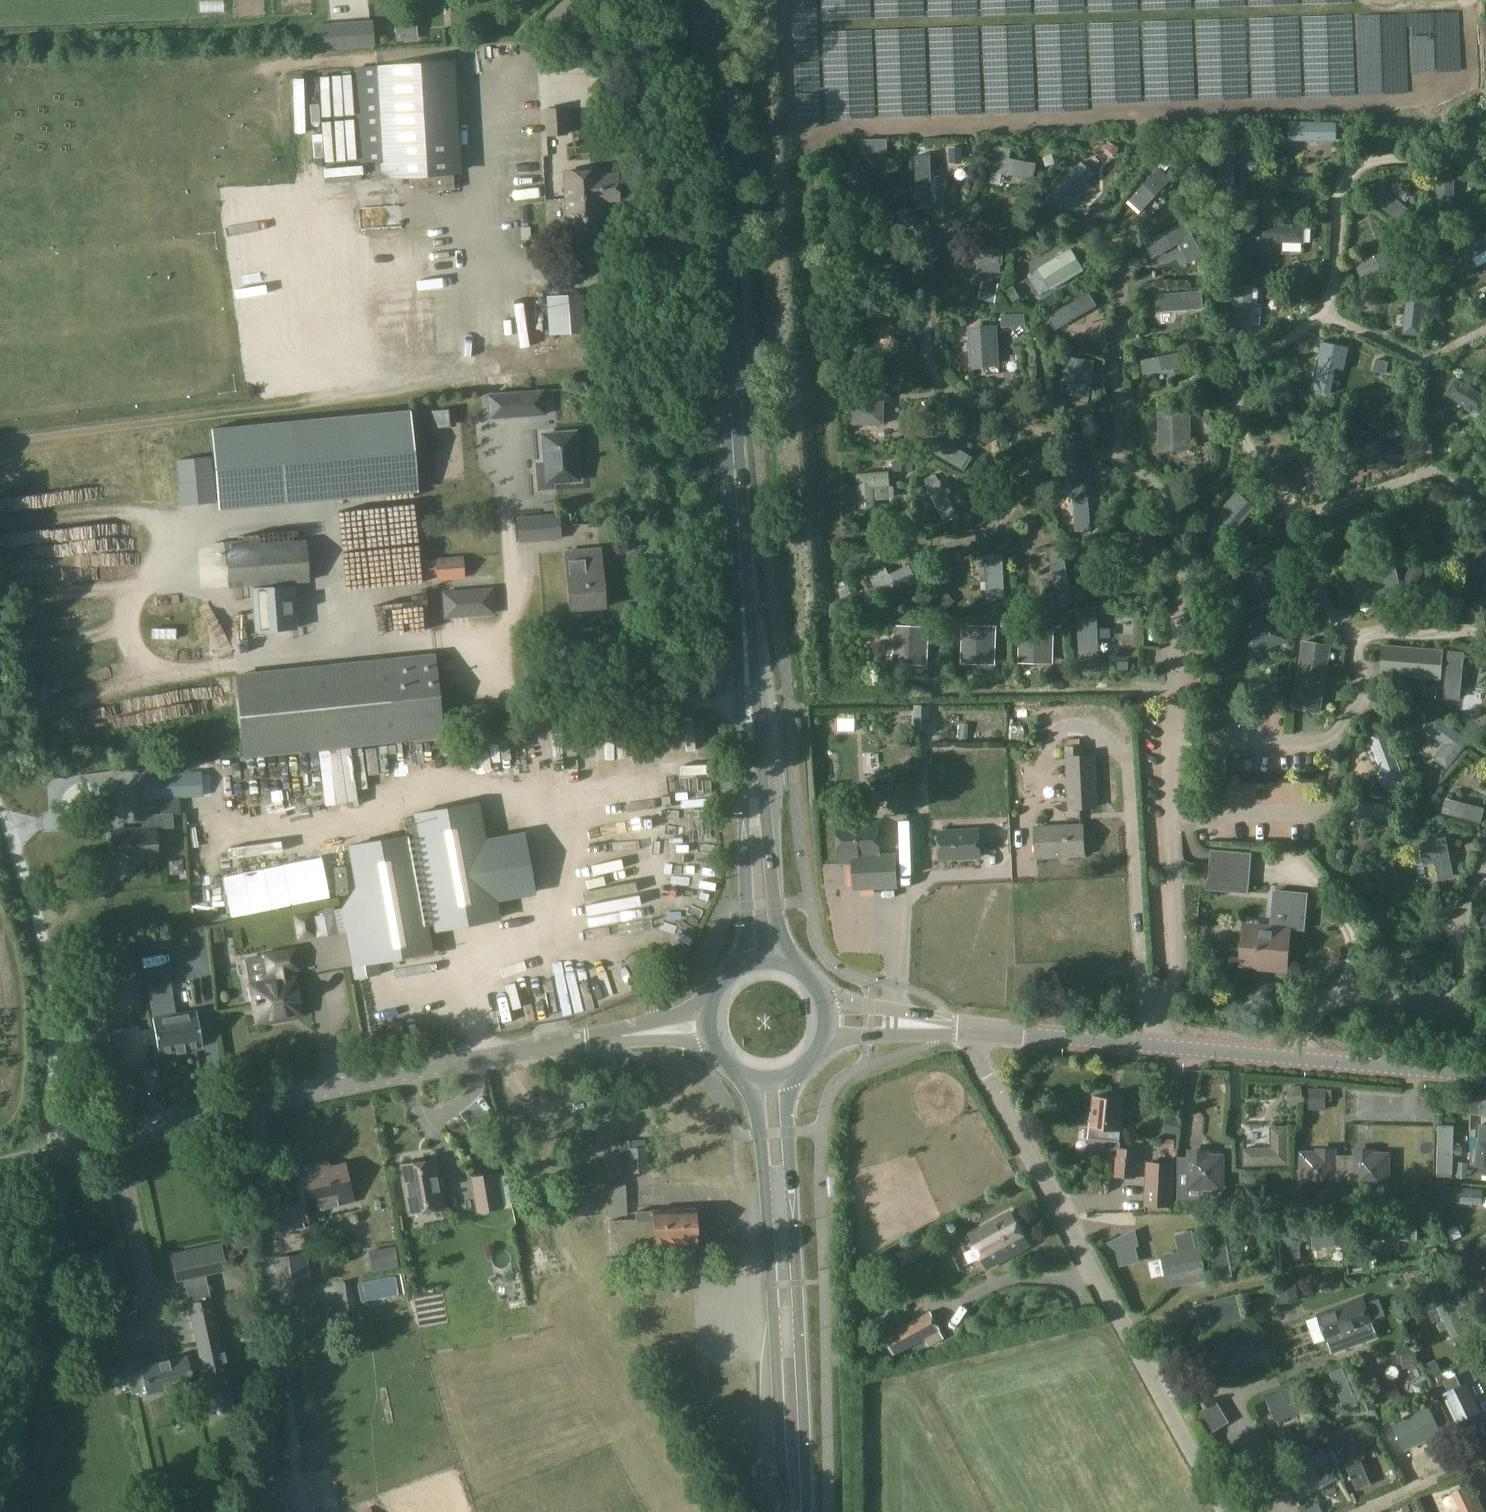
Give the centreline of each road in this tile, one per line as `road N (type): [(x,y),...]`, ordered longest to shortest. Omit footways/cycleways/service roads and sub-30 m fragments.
road 1 (primary): [(768,966),(711,0)]
road 2 (tertiary): [(0,1168),(307,1091),(585,1034),(715,1022)]
road 3 (unclassified): [(1229,1511),(961,1025)]
road 4 (unclassified): [(1485,1076),(961,1025)]
road 5 (track): [(0,443),(480,381)]
road 6 (primary): [(800,1511),(777,1076)]
road 7 (track): [(0,820),(49,970),(61,1153)]
road 8 (unclassified): [(961,1025),(827,1022)]

